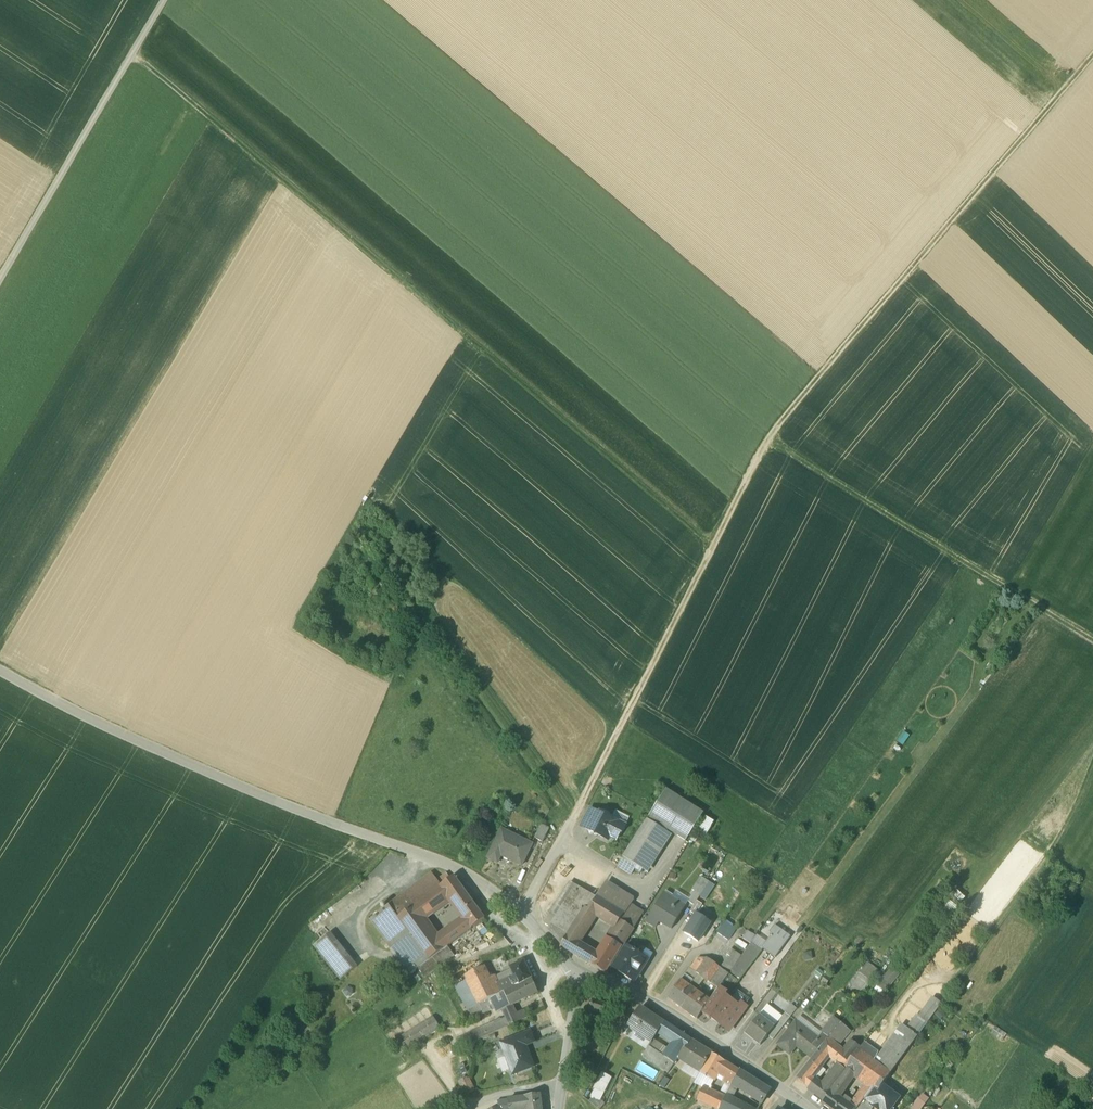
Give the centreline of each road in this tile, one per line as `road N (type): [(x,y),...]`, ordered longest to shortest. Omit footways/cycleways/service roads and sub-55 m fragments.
road 1 (track): [(713,546),(133,54)]
road 2 (track): [(768,440),(1092,56)]
road 3 (track): [(592,782),(768,440)]
road 4 (track): [(1092,644),(768,440)]
road 5 (track): [(164,0),(0,278)]
road 6 (unclassified): [(0,670),(241,786)]
road 7 (residential): [(801,1108),(651,1001),(585,972)]
road 8 (track): [(429,611),(576,812)]
road 9 (track): [(1092,790),(1056,862),(1010,922)]
road 10 (unclassified): [(386,842),(241,786)]
road 11 (residential): [(522,913),(467,873),(386,842)]
road 12 (residential): [(522,913),(592,782)]
road 13 (residential): [(561,1108),(585,972)]
road 14 (track): [(1092,1091),(1063,1070),(1019,1075),(969,1057)]

